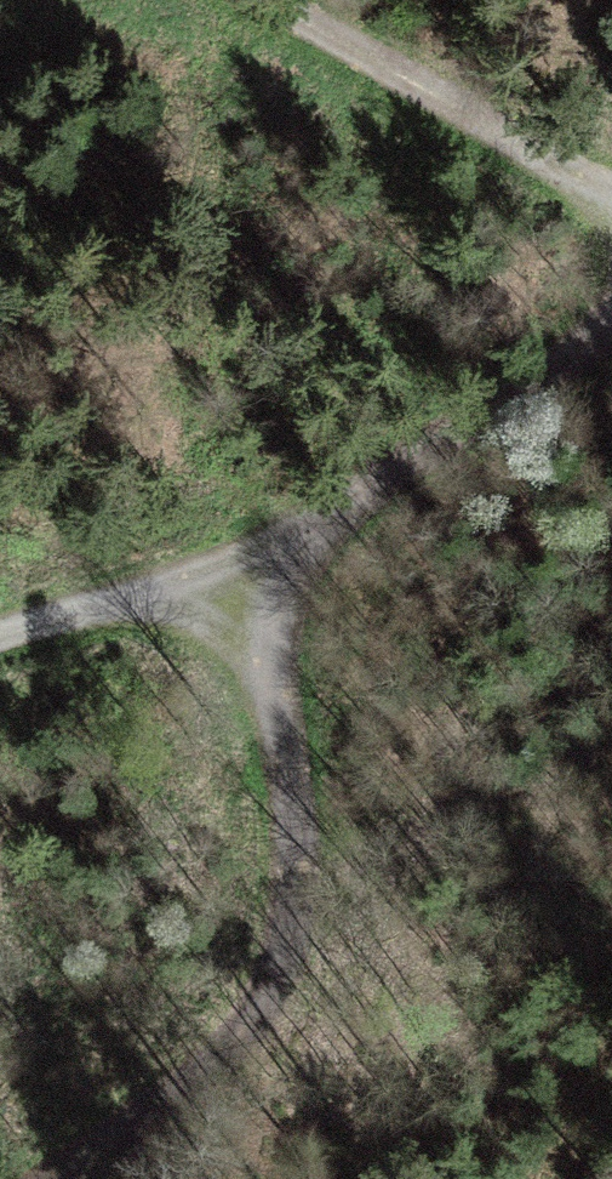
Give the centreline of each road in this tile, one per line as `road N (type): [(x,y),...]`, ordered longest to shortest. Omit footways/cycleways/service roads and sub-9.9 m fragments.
road 1 (track): [(611,328),(248,544),(306,854),(299,952),(245,1041),(53,1178)]
road 2 (track): [(611,207),(558,163),(270,0)]
road 3 (track): [(0,635),(248,544)]

